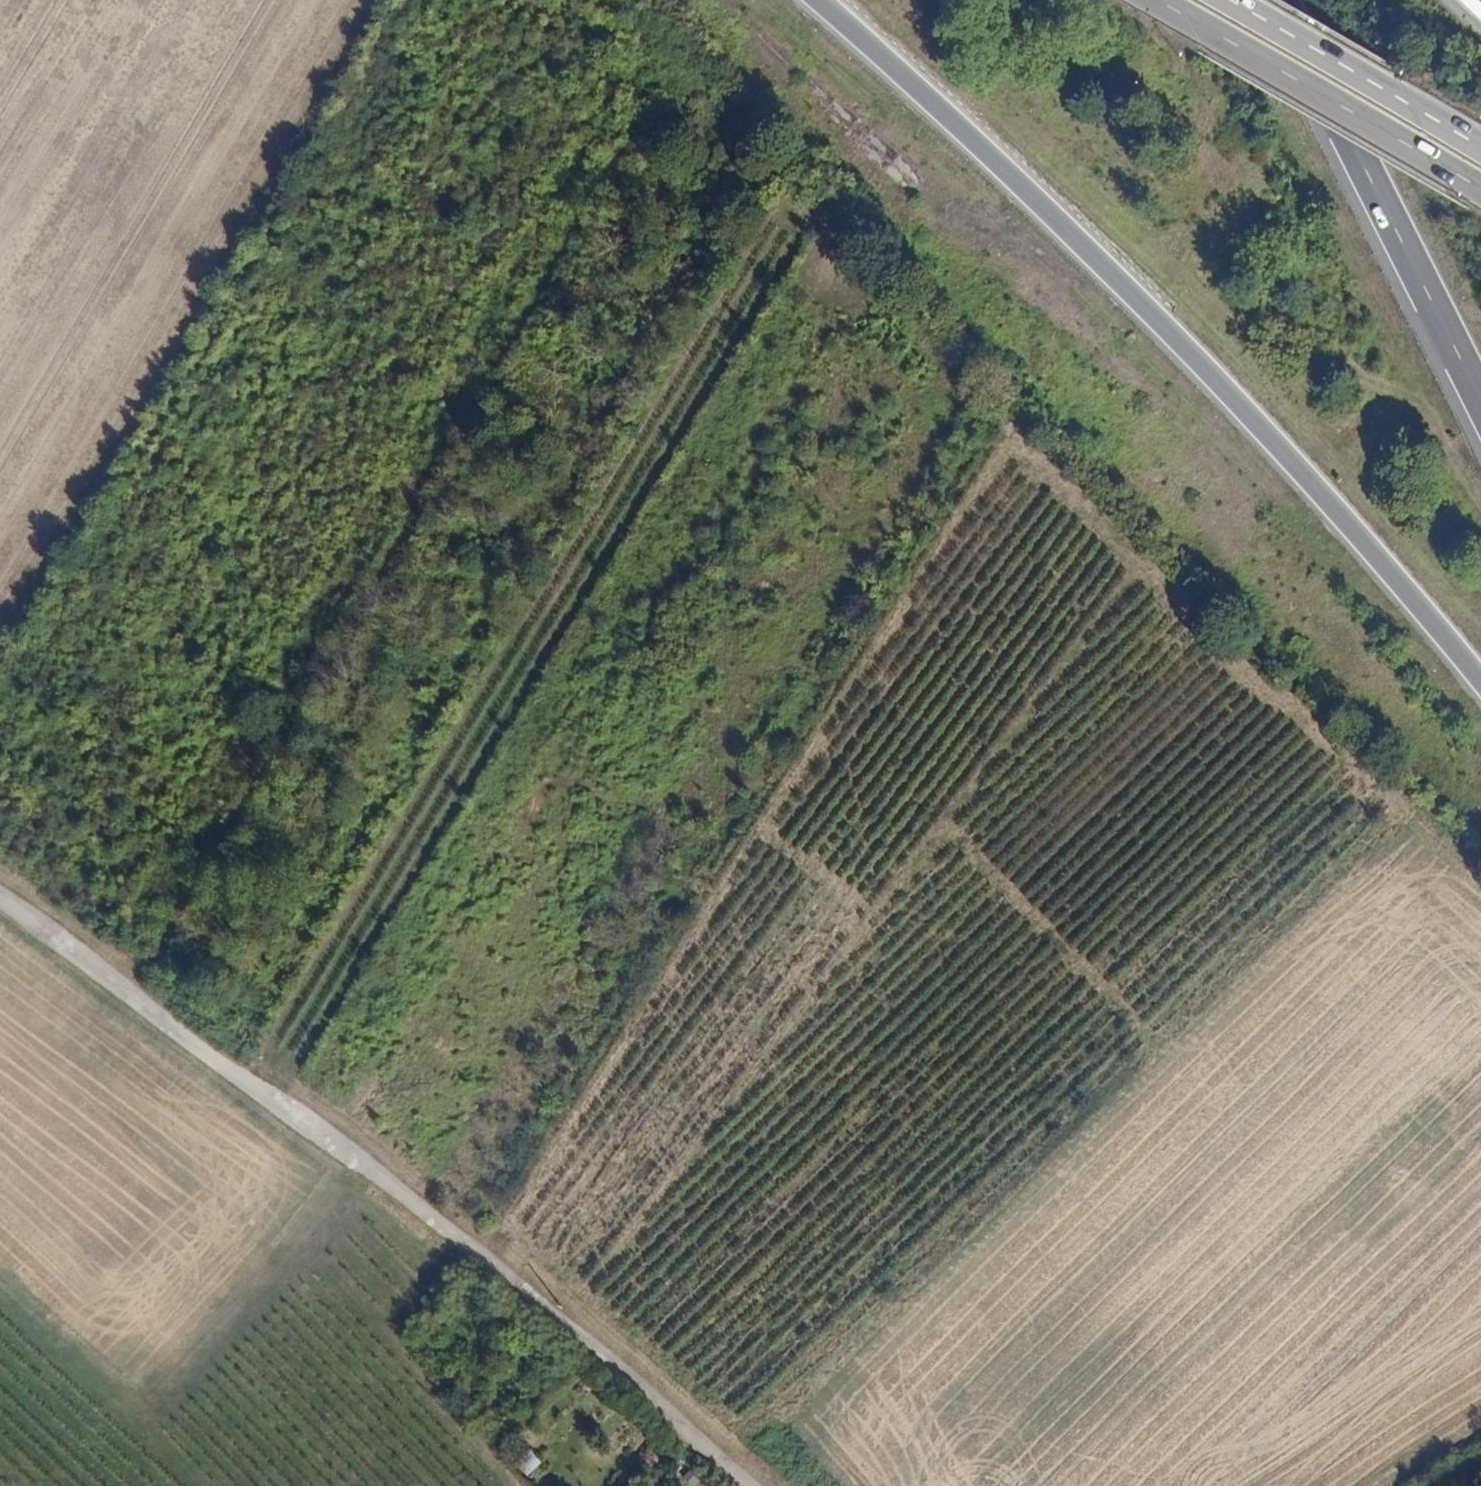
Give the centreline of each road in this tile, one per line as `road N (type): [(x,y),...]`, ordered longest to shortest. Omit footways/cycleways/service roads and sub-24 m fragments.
road 1 (motorway): [(817,0),(1087,247),(1480,677)]
road 2 (track): [(744,1485),(530,1289),(0,903)]
road 3 (motorway): [(1275,0),(1480,407)]
road 4 (primary): [(1152,0),(1480,196)]
road 5 (primary): [(1480,150),(1224,0)]

